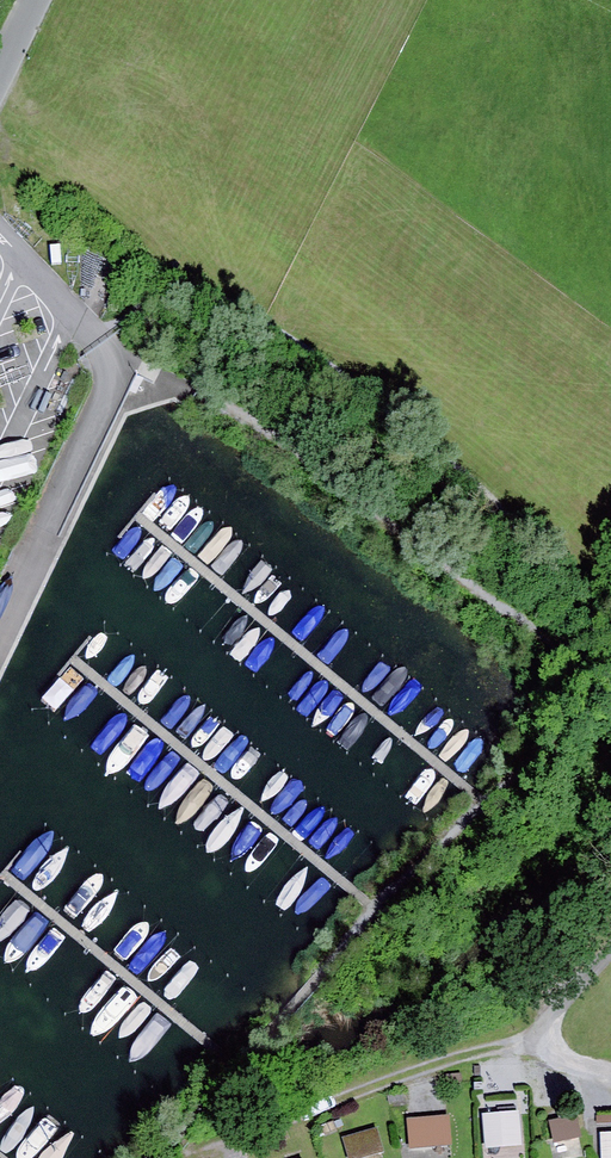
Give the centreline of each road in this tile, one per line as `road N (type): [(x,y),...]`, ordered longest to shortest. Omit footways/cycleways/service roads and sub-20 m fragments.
road 1 (track): [(113,356),(281,441),(551,644),(567,662),(571,690),(562,726),(369,910),(155,1157)]

